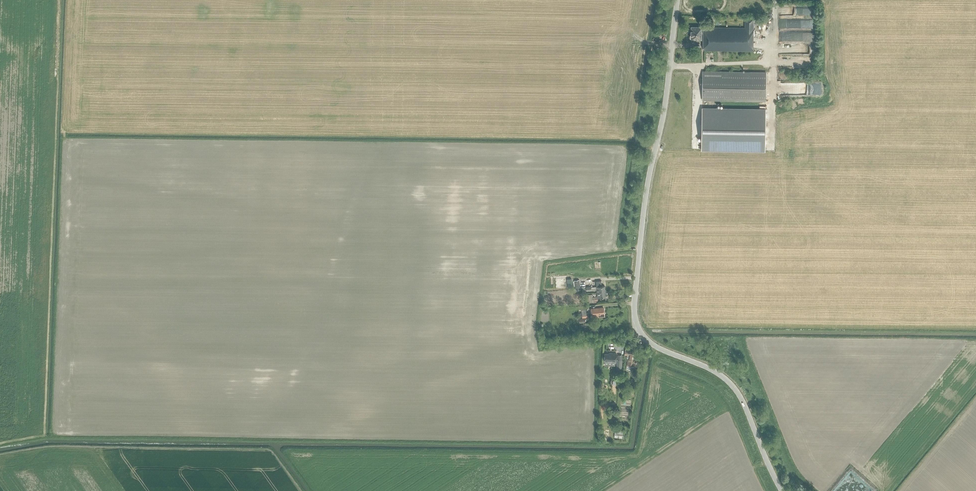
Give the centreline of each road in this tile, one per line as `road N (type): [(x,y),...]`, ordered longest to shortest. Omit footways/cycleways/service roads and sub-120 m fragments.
road 1 (tertiary): [(783,490),(730,381),(656,349),(638,328),(646,191),(679,0)]

